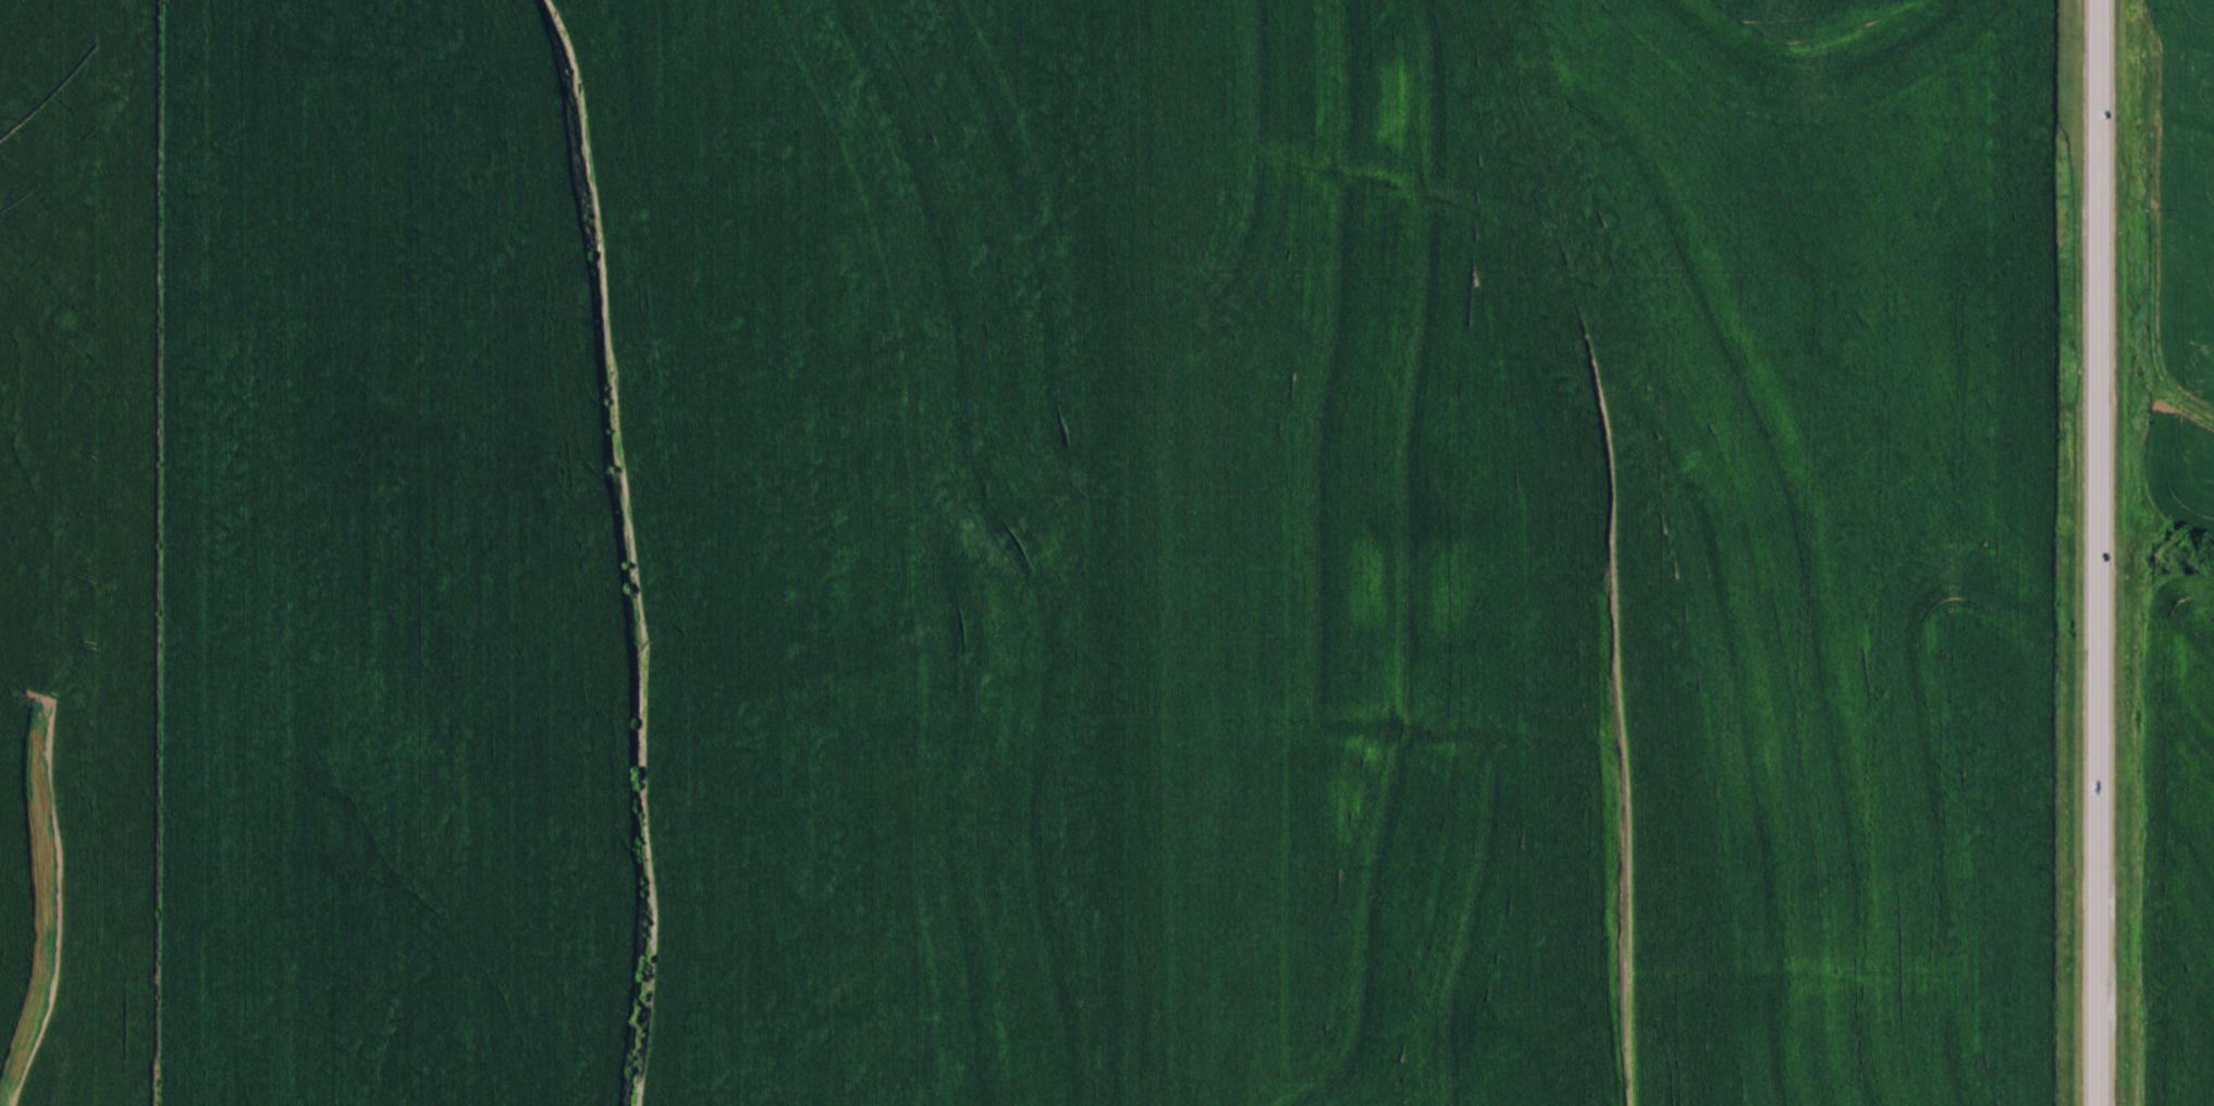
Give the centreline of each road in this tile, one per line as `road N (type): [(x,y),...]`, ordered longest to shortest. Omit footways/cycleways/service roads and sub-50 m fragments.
road 1 (trunk): [(2098,1105),(2098,0)]

